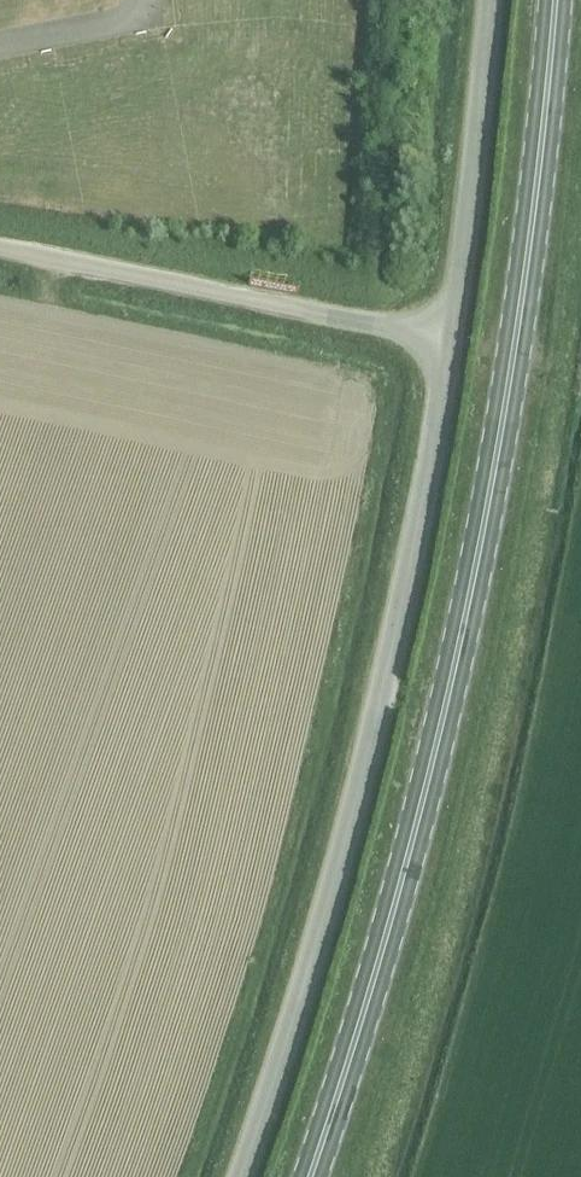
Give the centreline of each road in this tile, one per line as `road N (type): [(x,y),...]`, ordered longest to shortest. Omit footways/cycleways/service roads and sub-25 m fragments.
road 1 (primary): [(309,1176),(421,807),(485,521),(541,176),(554,0)]
road 2 (unclassified): [(241,1176),(296,1015),(356,792),(451,339)]
road 3 (unclassified): [(451,339),(0,249)]
road 4 (unclassified): [(451,339),(490,0)]
road 5 (unclassified): [(0,45),(118,25),(144,0)]

